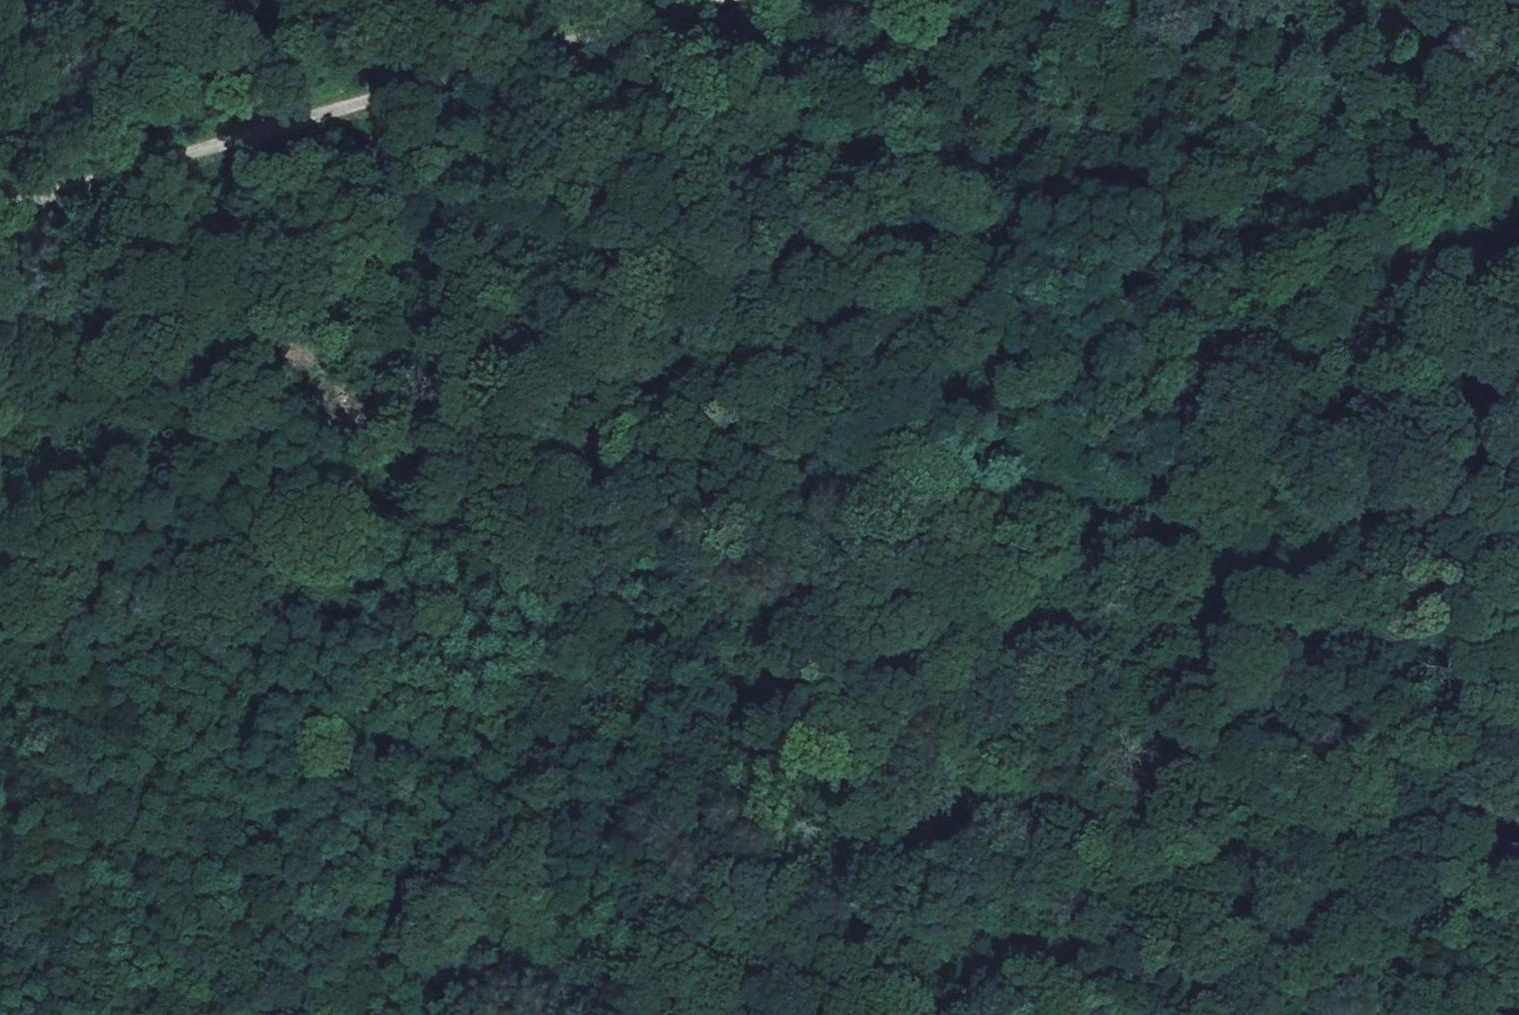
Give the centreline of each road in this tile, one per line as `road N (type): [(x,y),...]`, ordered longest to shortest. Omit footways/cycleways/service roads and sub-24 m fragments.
road 1 (track): [(0,207),(716,0)]

